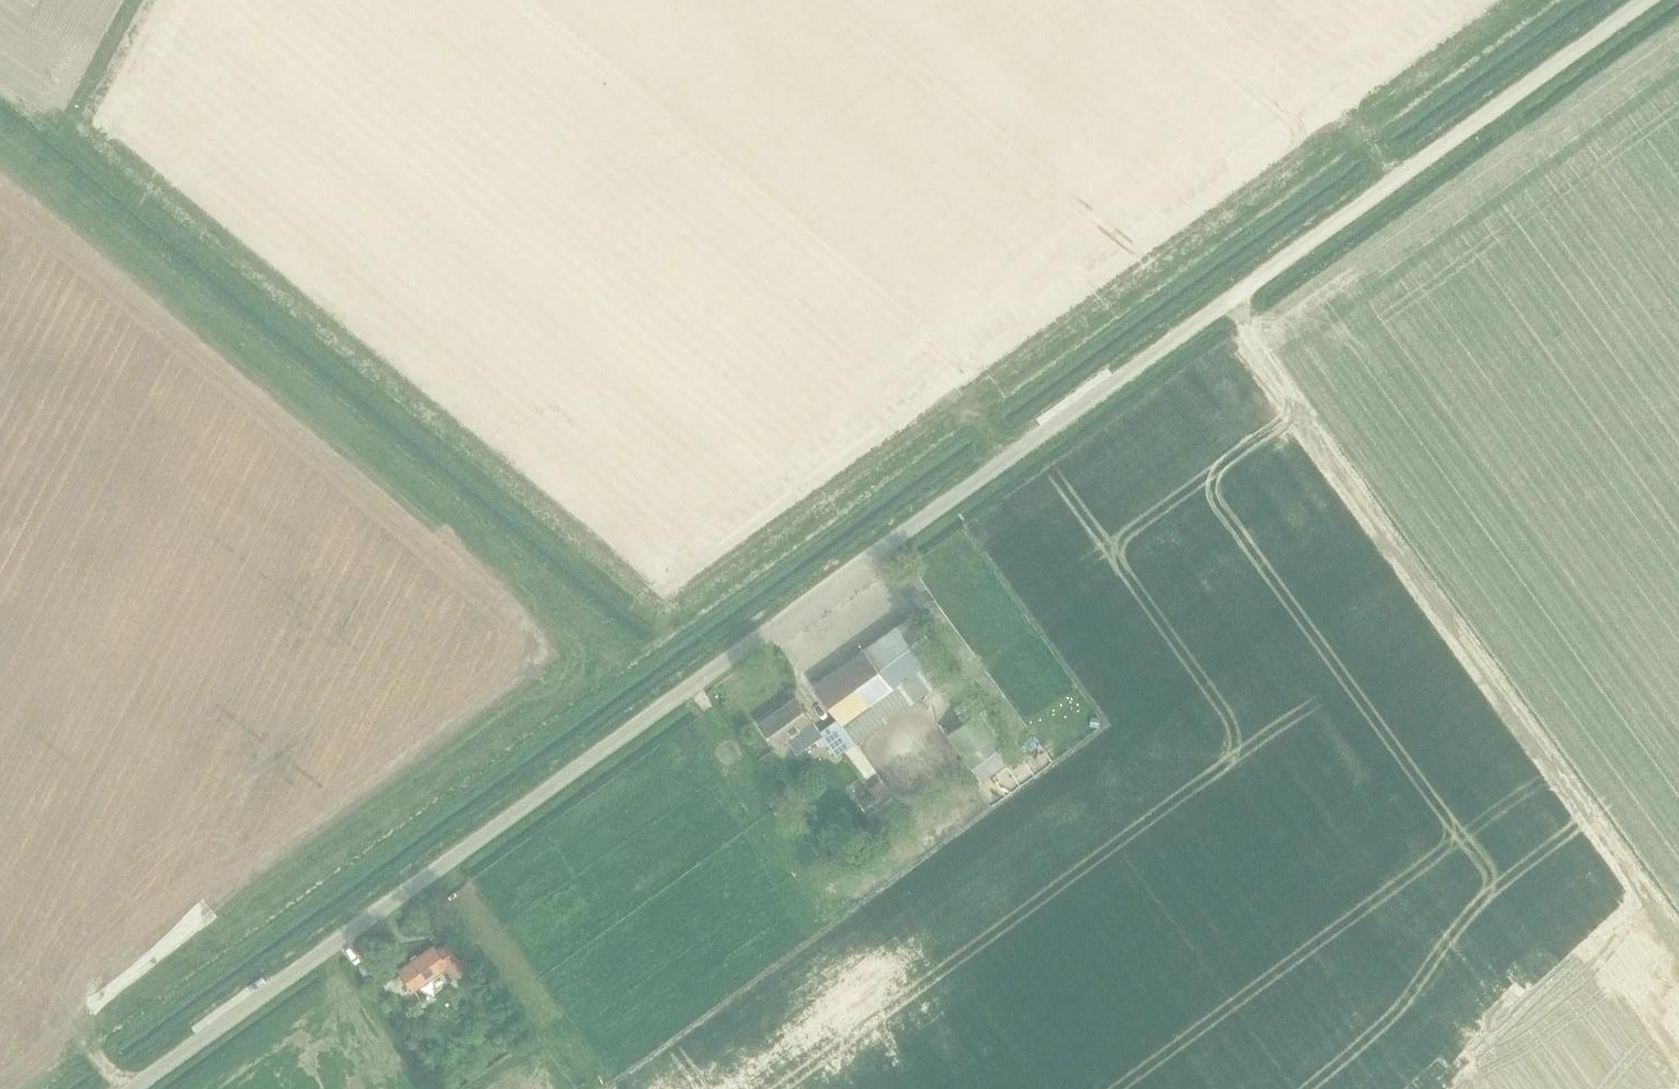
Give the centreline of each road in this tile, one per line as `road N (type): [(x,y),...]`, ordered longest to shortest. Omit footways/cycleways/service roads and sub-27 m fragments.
road 1 (unclassified): [(117,1088),(1652,0)]

